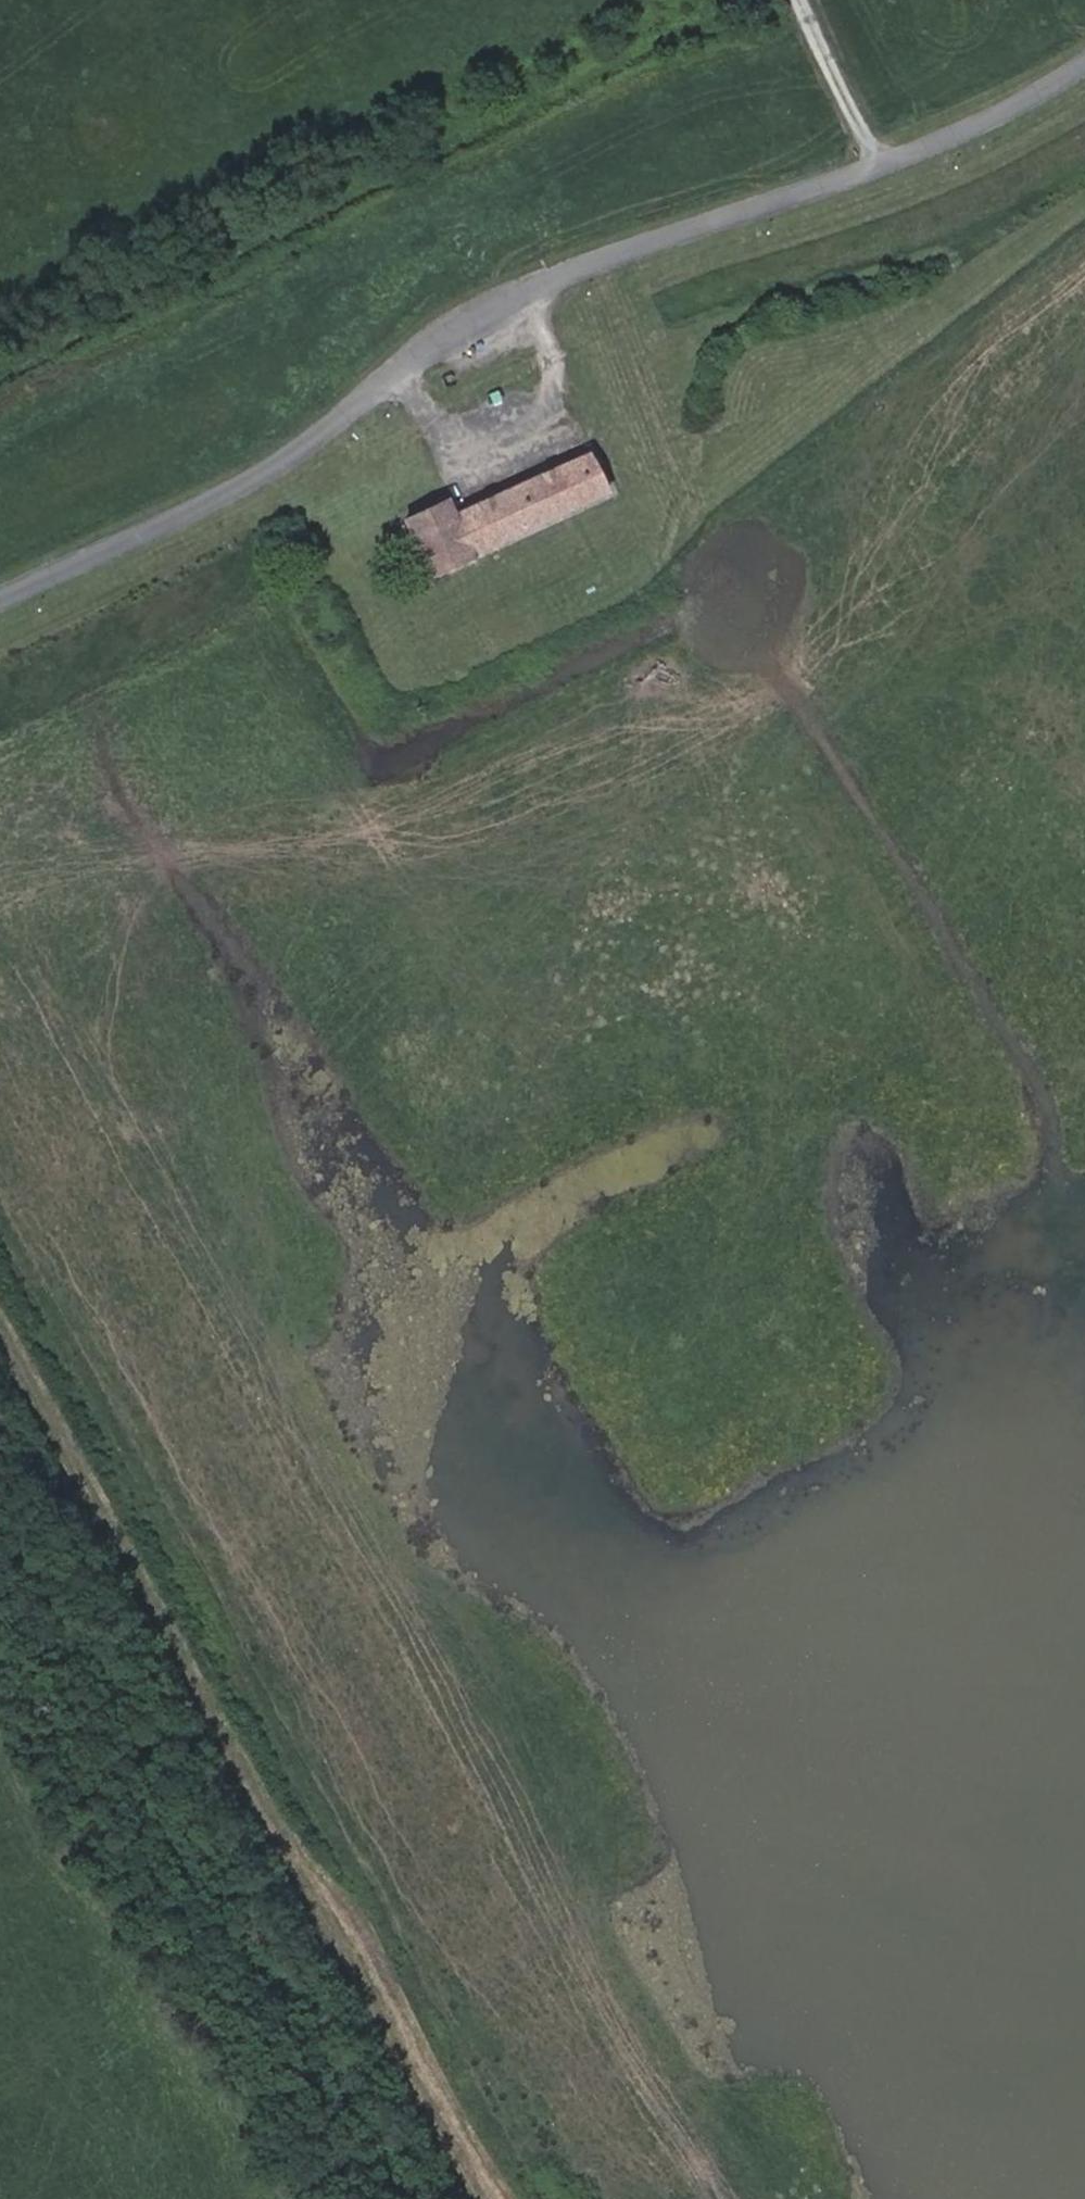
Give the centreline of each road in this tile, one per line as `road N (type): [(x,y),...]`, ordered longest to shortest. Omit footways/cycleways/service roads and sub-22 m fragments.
road 1 (unclassified): [(0,605),(313,451),(469,325),(555,282),(936,154),(1084,70)]

